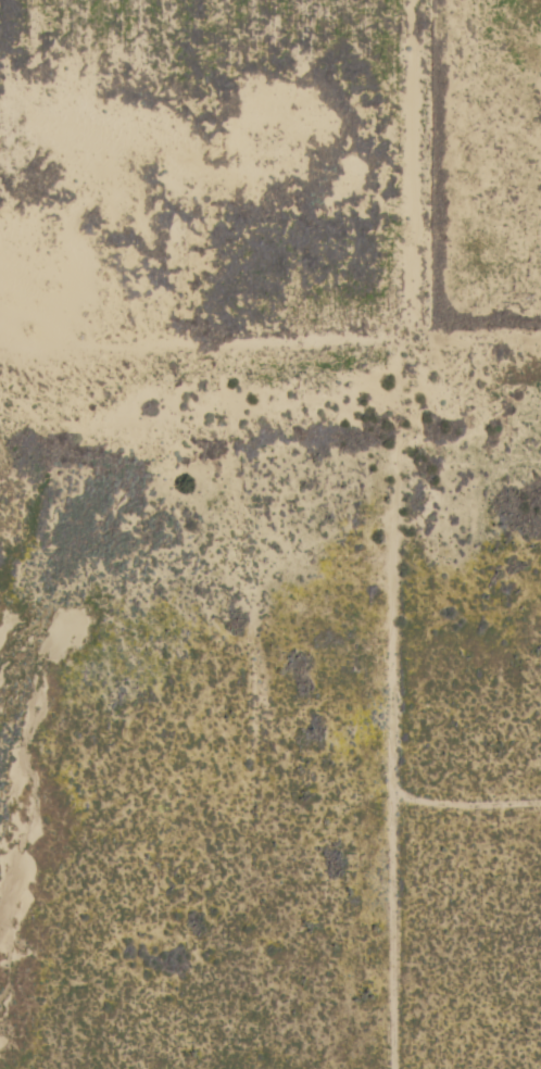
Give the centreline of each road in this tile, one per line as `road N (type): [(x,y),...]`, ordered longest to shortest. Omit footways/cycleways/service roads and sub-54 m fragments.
road 1 (residential): [(395,1068),(395,419),(412,0)]
road 2 (residential): [(395,818),(444,828),(540,824)]
road 3 (residential): [(540,372),(399,359)]

